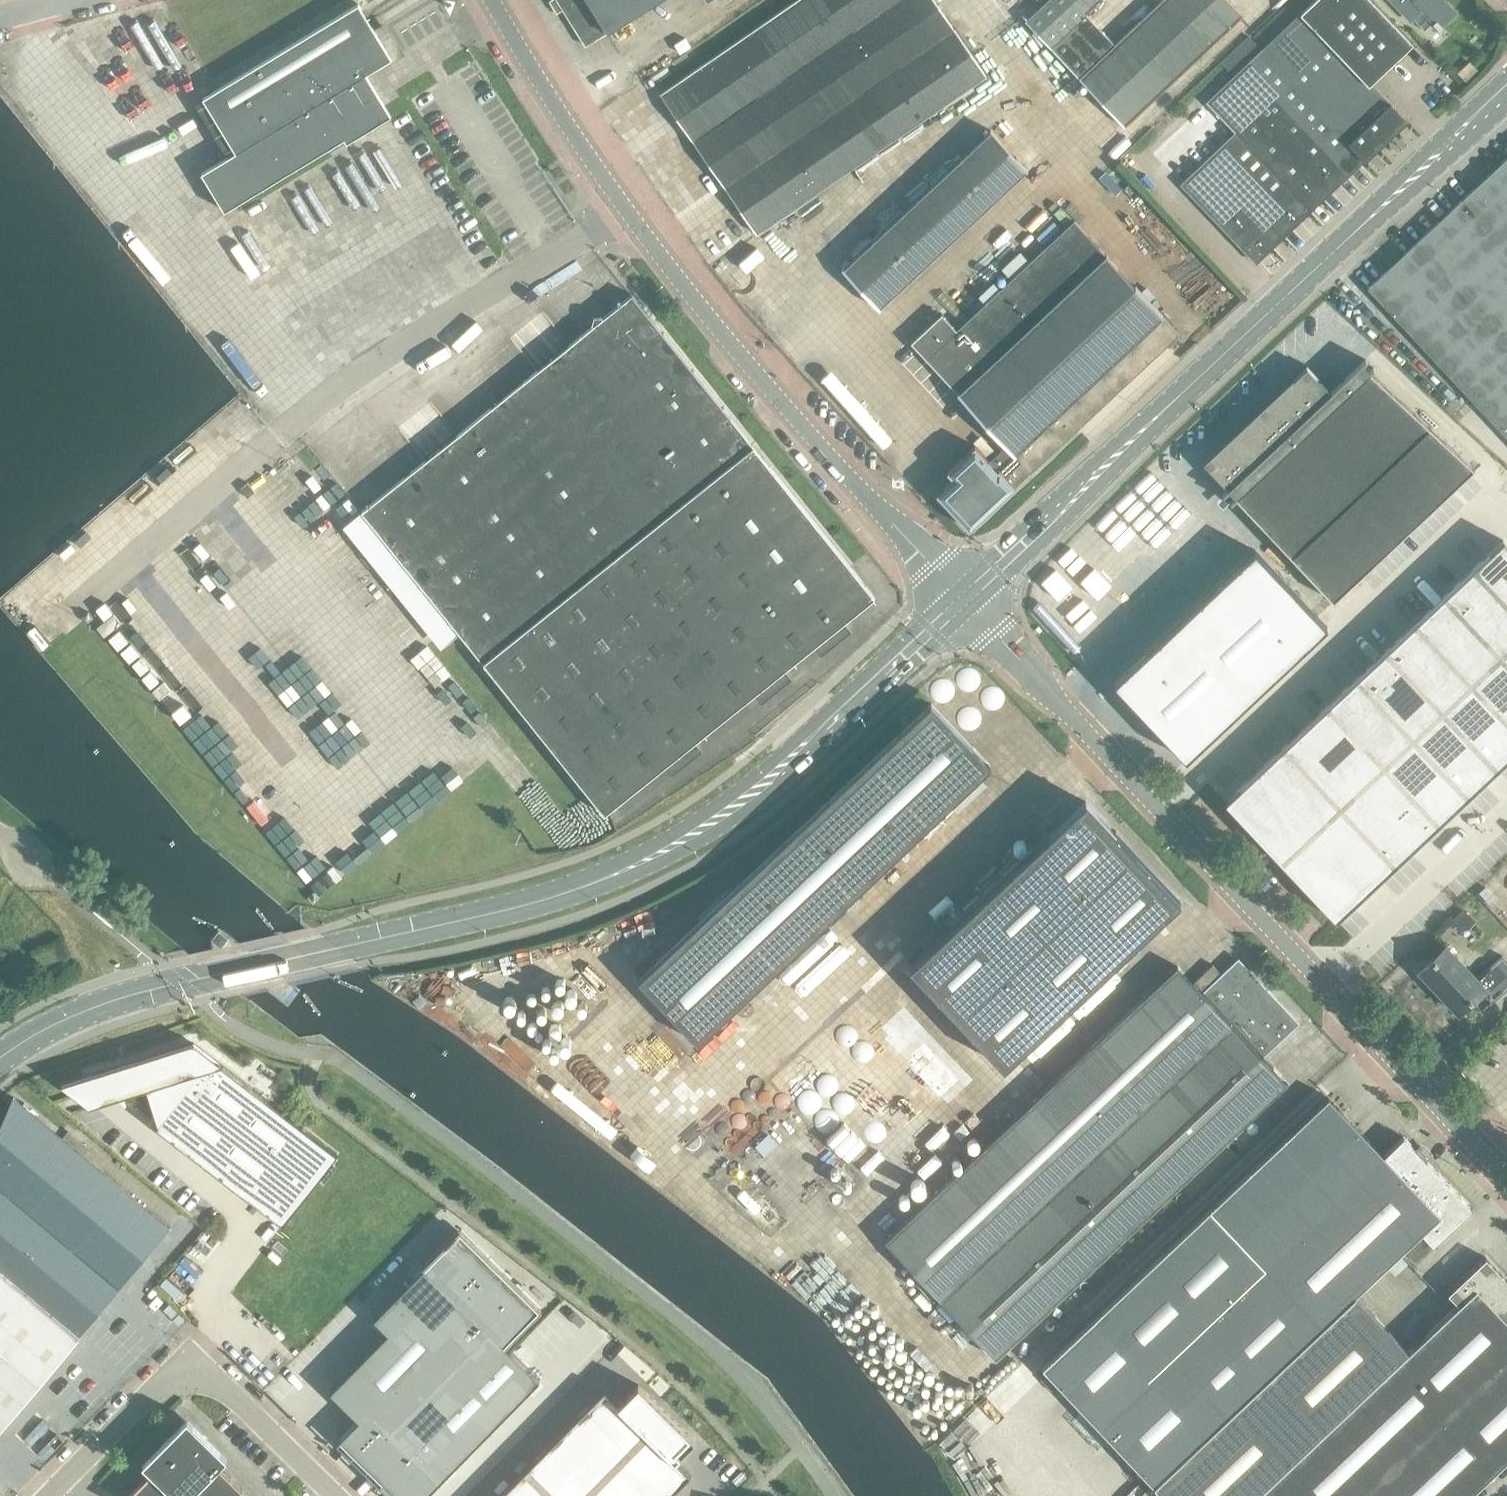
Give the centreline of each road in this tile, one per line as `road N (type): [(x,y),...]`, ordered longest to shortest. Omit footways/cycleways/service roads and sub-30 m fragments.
road 1 (primary): [(0,1061),(123,998),(579,890),(686,838),(770,778),(965,602)]
road 2 (tertiary): [(1506,1179),(965,602)]
road 3 (unclassified): [(965,602),(625,210),(492,0)]
road 4 (primary): [(965,602),(1506,93)]
road 5 (unclassified): [(57,1495),(176,1369),(193,1368),(328,1495)]

